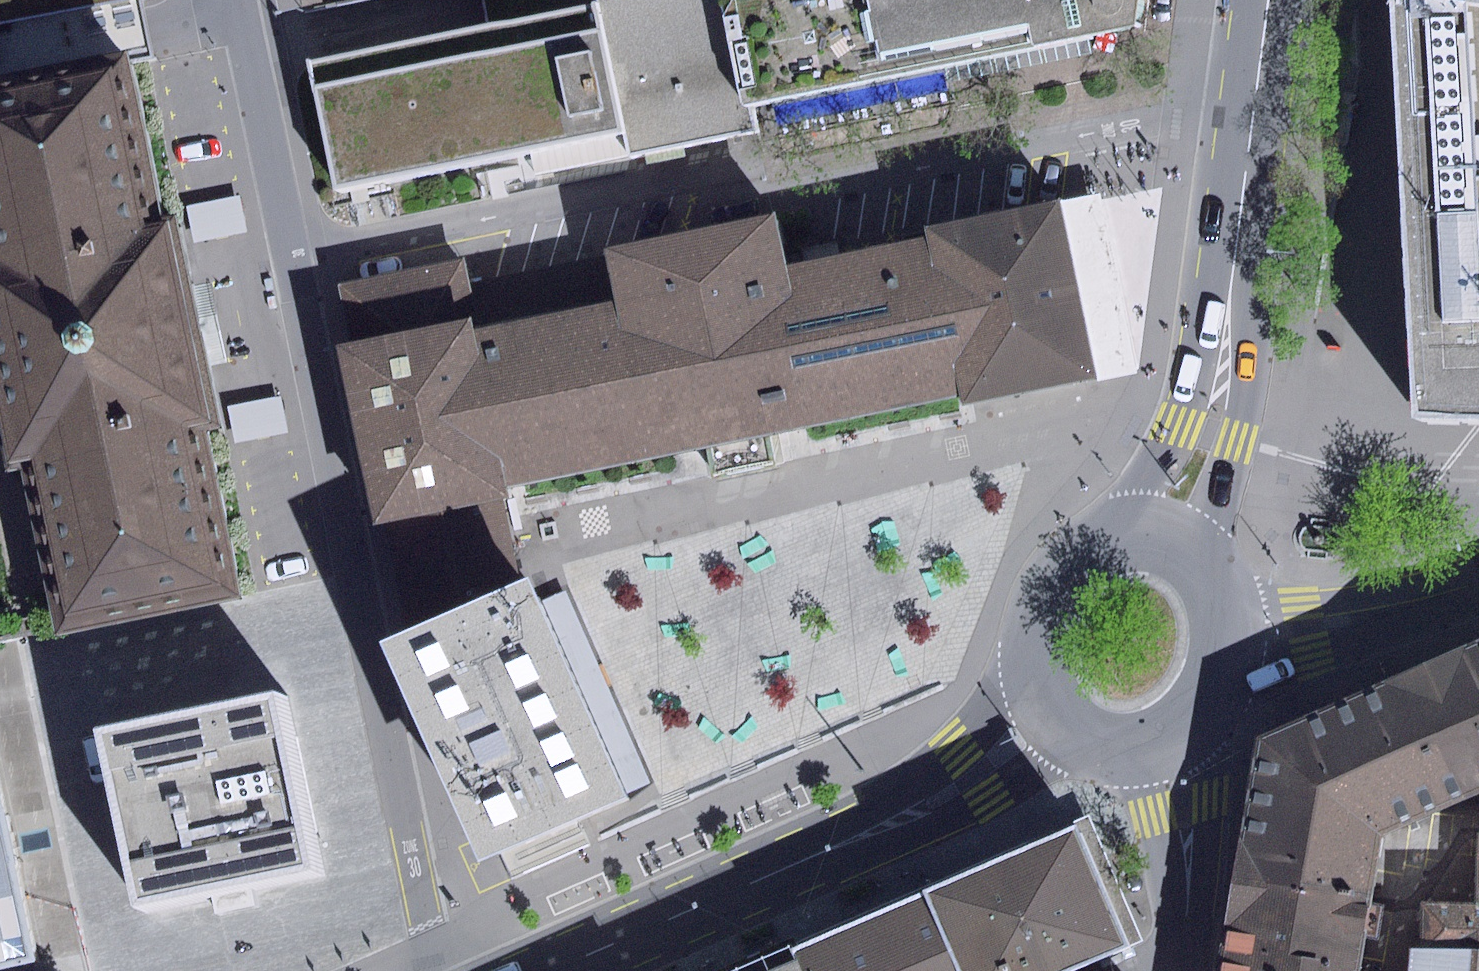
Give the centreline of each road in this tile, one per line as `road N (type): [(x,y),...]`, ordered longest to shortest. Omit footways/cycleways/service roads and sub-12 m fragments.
road 1 (residential): [(1256,100),(1187,101),(849,166),(766,161),(291,255)]
road 2 (residential): [(438,970),(291,255)]
road 3 (primary): [(554,970),(935,803),(1055,711)]
road 4 (primary): [(1256,100),(1211,430),(1165,546)]
road 5 (primary): [(1165,546),(1110,543),(1082,554),(1041,599),(1033,659),(1055,711)]
road 6 (residential): [(291,255),(232,0)]
road 7 (residential): [(1235,635),(1426,600),(1478,578)]
road 8 (residential): [(1186,970),(1185,806),(1167,739)]
road 9 (primary): [(1167,739),(1218,697),(1235,635)]
road 10 (primary): [(1055,711),(1100,738),(1167,739)]
road 11 (primary): [(1235,635),(1216,583),(1165,546)]

